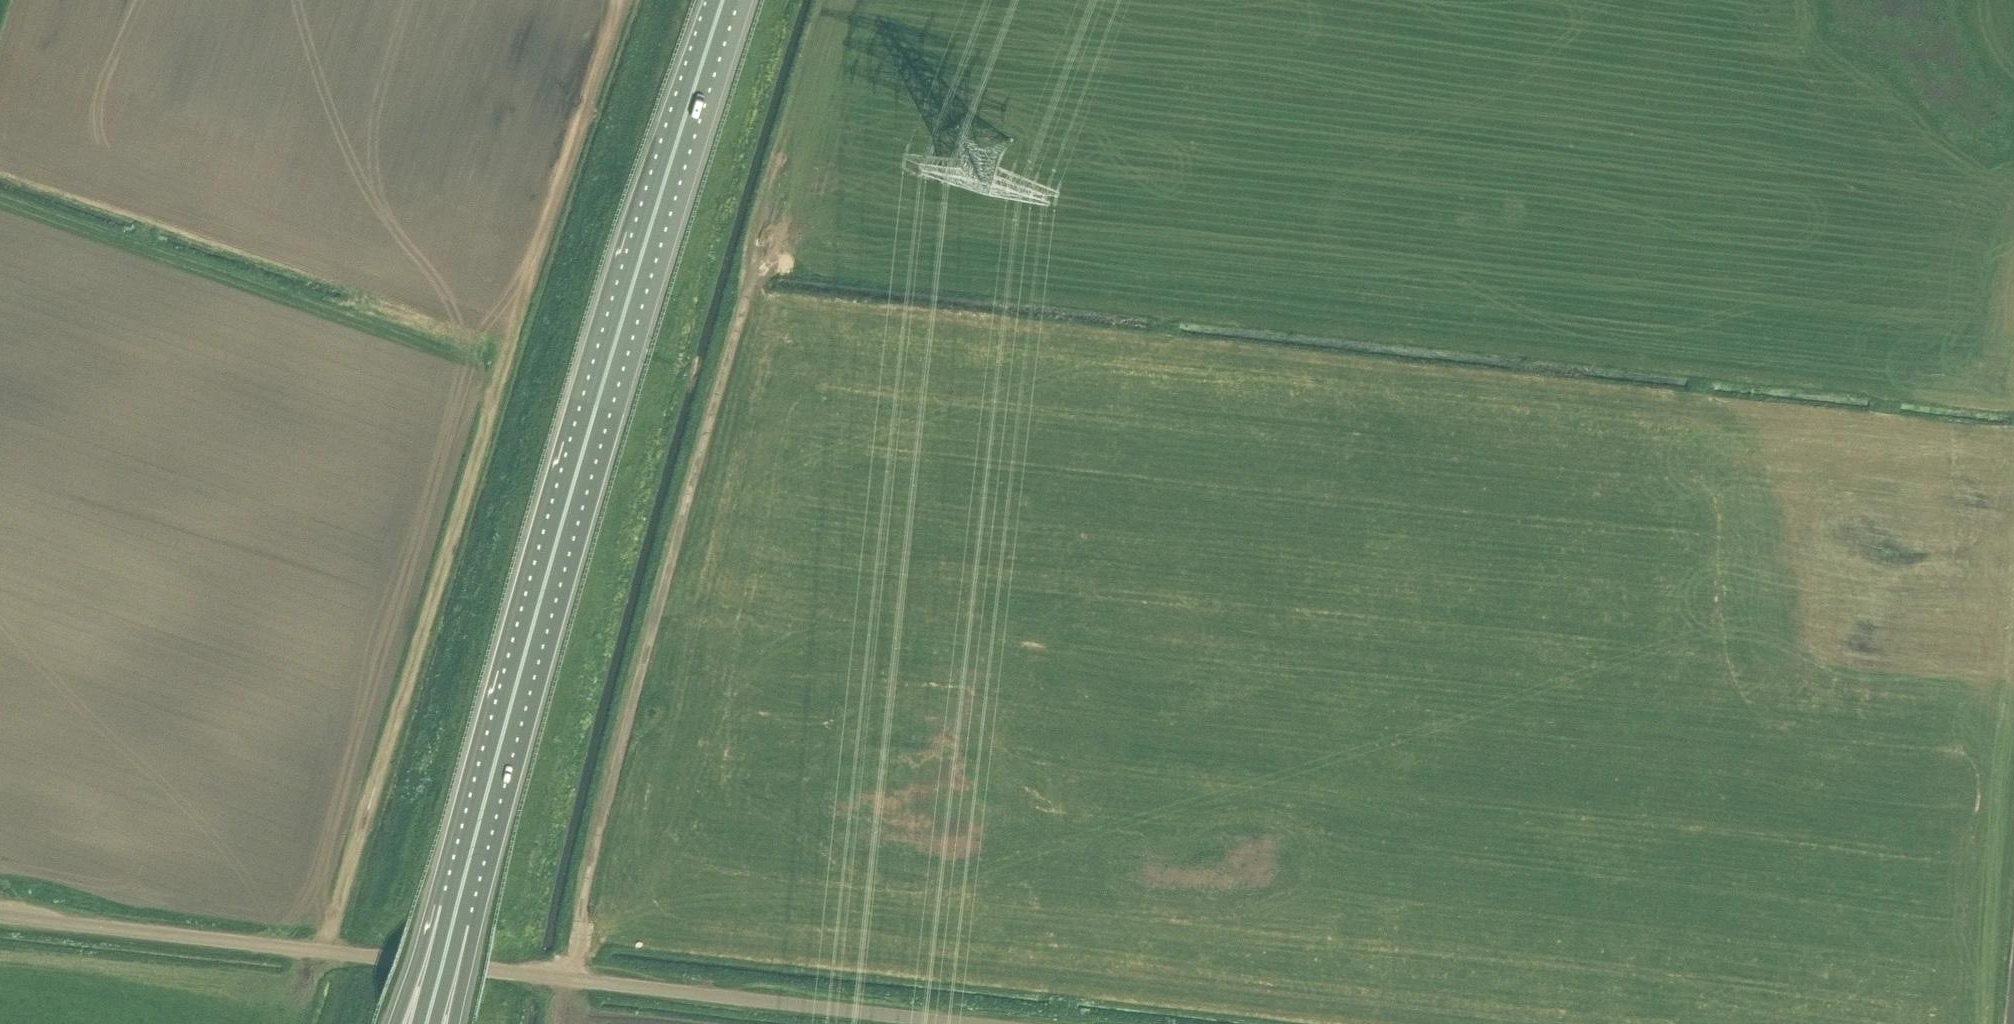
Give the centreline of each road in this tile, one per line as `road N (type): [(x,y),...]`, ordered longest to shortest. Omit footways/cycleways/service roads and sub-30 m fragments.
road 1 (trunk): [(454,918),(594,411),(723,0)]
road 2 (unclassified): [(505,970),(0,912)]
road 3 (unclassified): [(505,970),(987,1023)]

